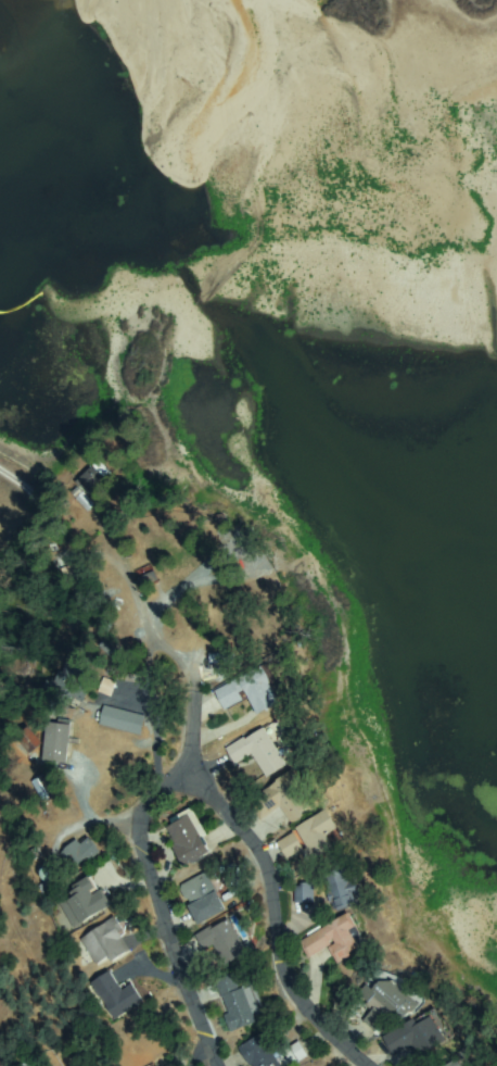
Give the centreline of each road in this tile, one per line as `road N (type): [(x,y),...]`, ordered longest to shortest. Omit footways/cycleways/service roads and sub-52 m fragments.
road 1 (residential): [(373,1065),(296,991),(270,860),(220,795),(196,782)]
road 2 (residential): [(223,1065),(166,918),(144,826),(158,799),(196,782)]
road 3 (track): [(195,665),(133,625),(129,594),(105,554),(0,470)]

